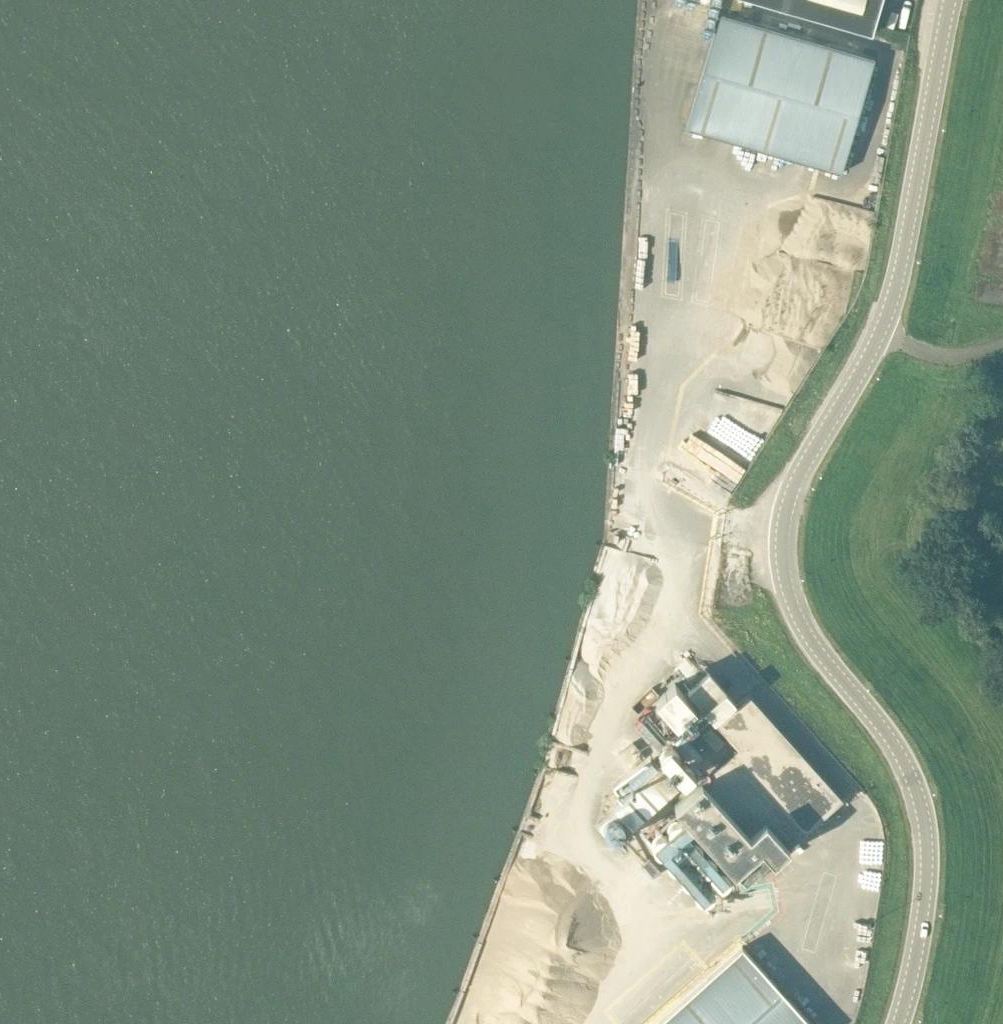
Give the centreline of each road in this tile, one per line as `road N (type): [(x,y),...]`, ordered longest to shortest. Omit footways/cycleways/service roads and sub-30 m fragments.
road 1 (unclassified): [(897,1023),(922,913),(926,829),(905,767),(806,631),(786,586),(780,537),(793,485),(861,372),(892,296),(949,0)]

